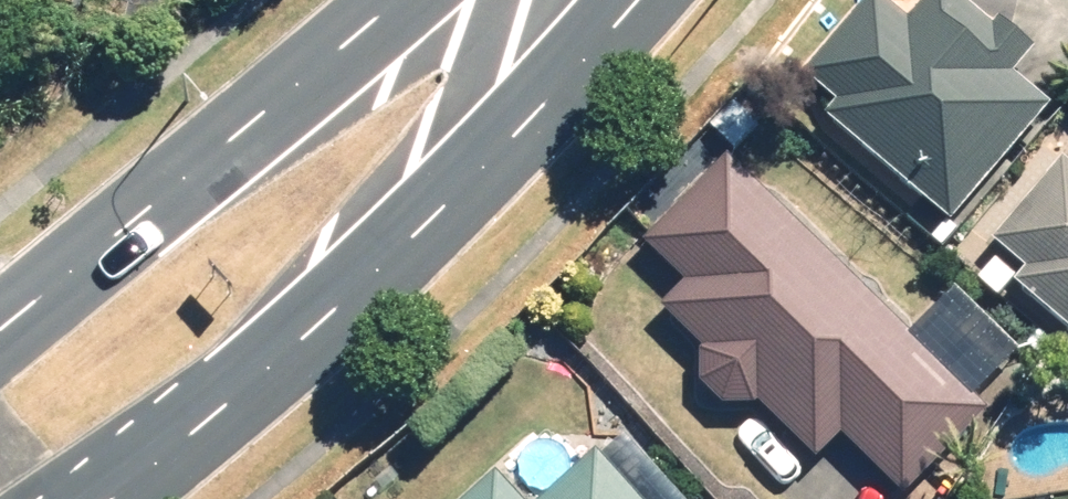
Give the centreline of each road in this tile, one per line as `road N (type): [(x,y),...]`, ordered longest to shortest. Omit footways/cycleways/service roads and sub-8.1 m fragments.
road 1 (primary): [(541,0),(371,263),(177,445),(104,498)]
road 2 (primary): [(0,325),(213,146),(486,0)]

